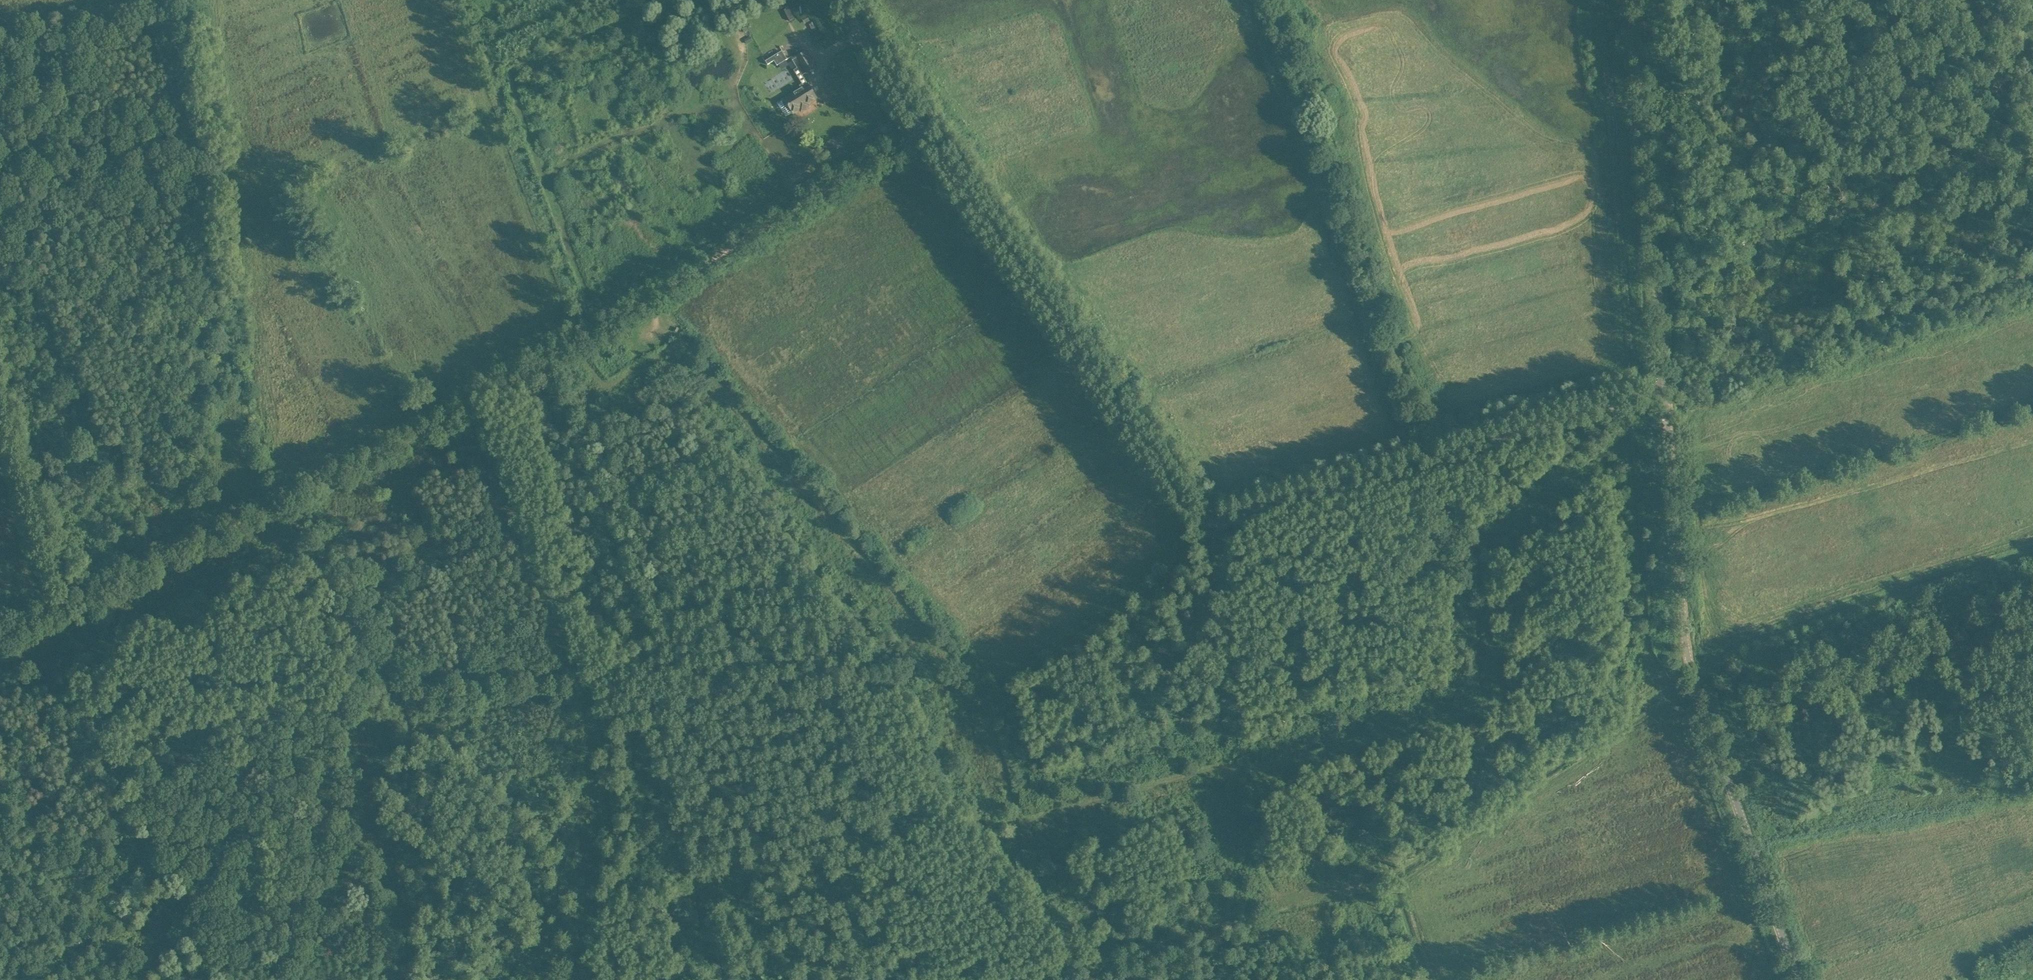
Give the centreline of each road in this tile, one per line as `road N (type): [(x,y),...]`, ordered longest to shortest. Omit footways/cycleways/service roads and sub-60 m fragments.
road 1 (unclassified): [(1665,389),(1210,522),(1195,514),(922,132),(840,0)]
road 2 (track): [(615,979),(611,686),(494,391)]
road 3 (tertiary): [(1794,979),(1690,664),(1665,389)]
road 4 (track): [(922,132),(494,391)]
road 5 (track): [(1431,459),(1272,0)]
road 6 (track): [(494,391),(65,608)]
road 7 (tertiary): [(1665,389),(1634,0)]
road 8 (track): [(611,686),(835,679)]
road 9 (track): [(65,608),(0,409)]

